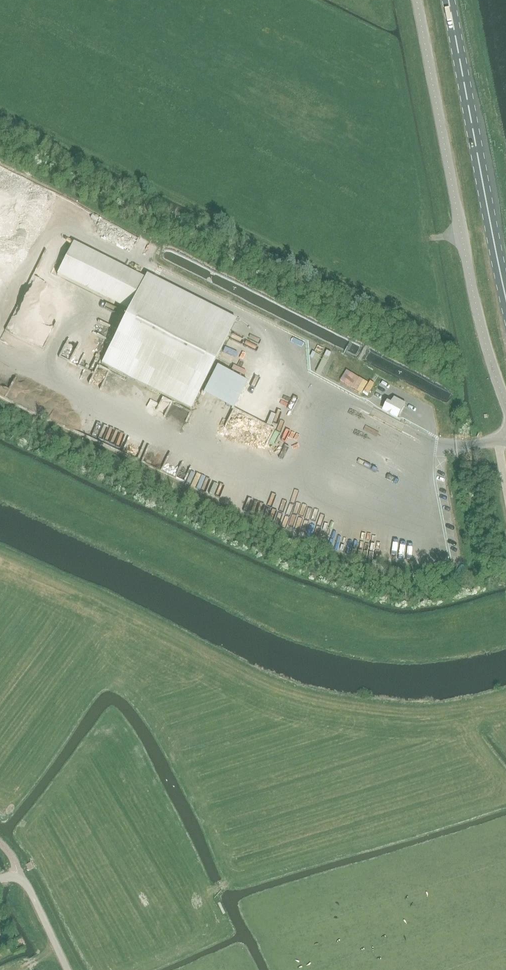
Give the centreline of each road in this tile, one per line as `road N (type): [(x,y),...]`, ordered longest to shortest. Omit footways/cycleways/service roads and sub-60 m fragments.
road 1 (unclassified): [(505,408),(472,285),(416,0)]
road 2 (primary): [(505,299),(448,0)]

